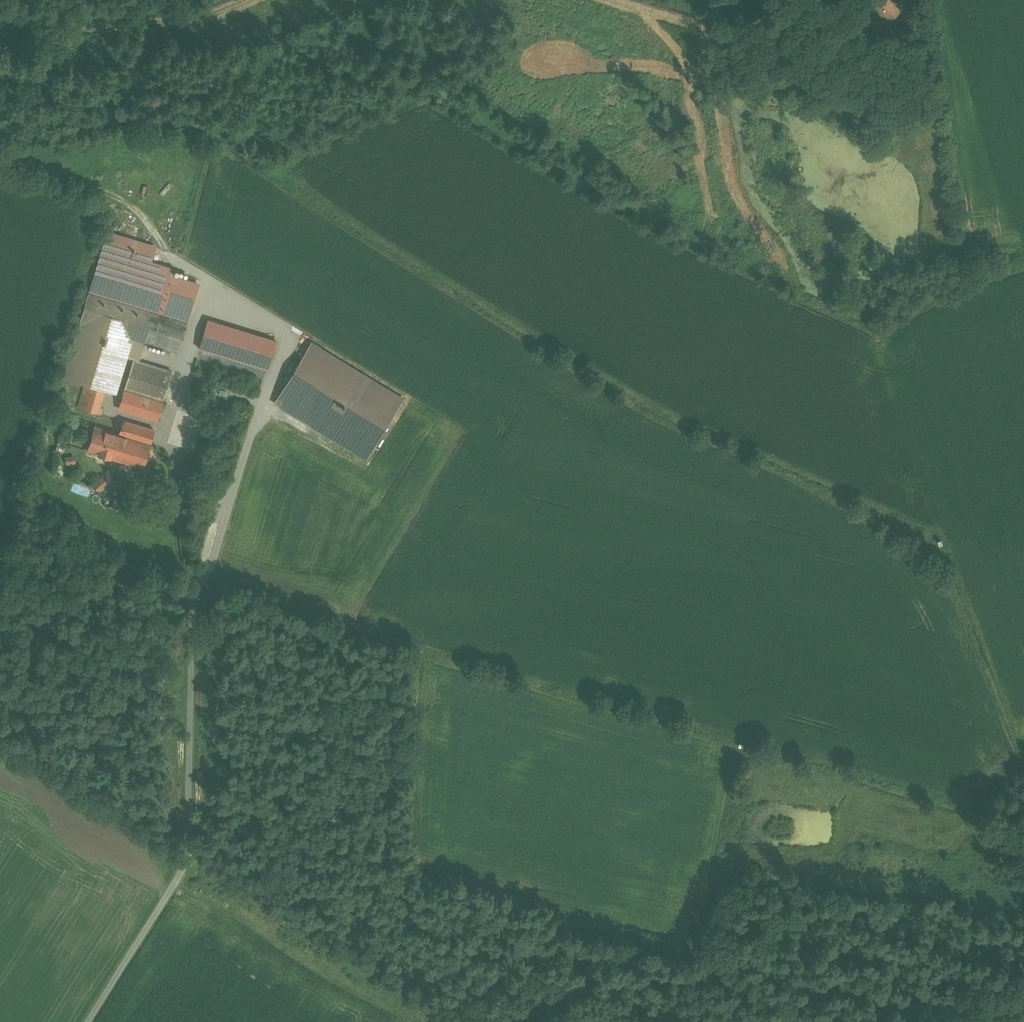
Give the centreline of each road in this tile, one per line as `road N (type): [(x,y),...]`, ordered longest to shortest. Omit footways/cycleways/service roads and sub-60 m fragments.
road 1 (track): [(85,1021),(187,851),(200,603),(229,489),(289,342),(263,317),(225,306),(200,316),(180,421),(186,474),(201,513)]

